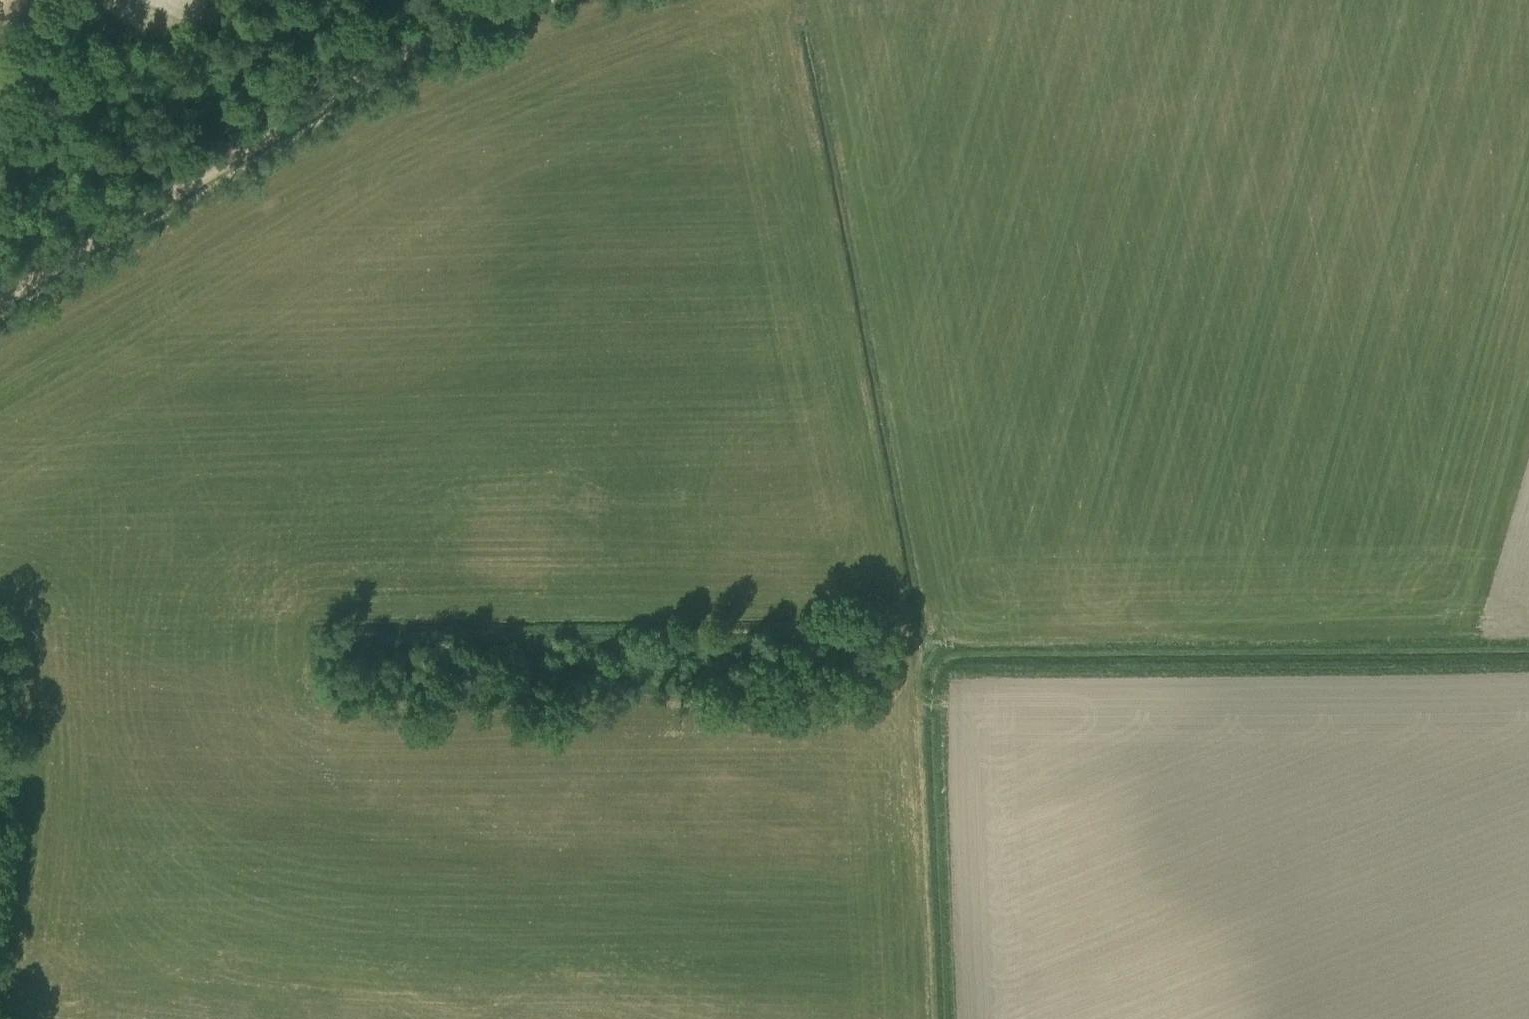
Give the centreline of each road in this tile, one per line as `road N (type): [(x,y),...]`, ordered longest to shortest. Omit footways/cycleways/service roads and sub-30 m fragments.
road 1 (track): [(513,0),(411,47),(0,298)]

